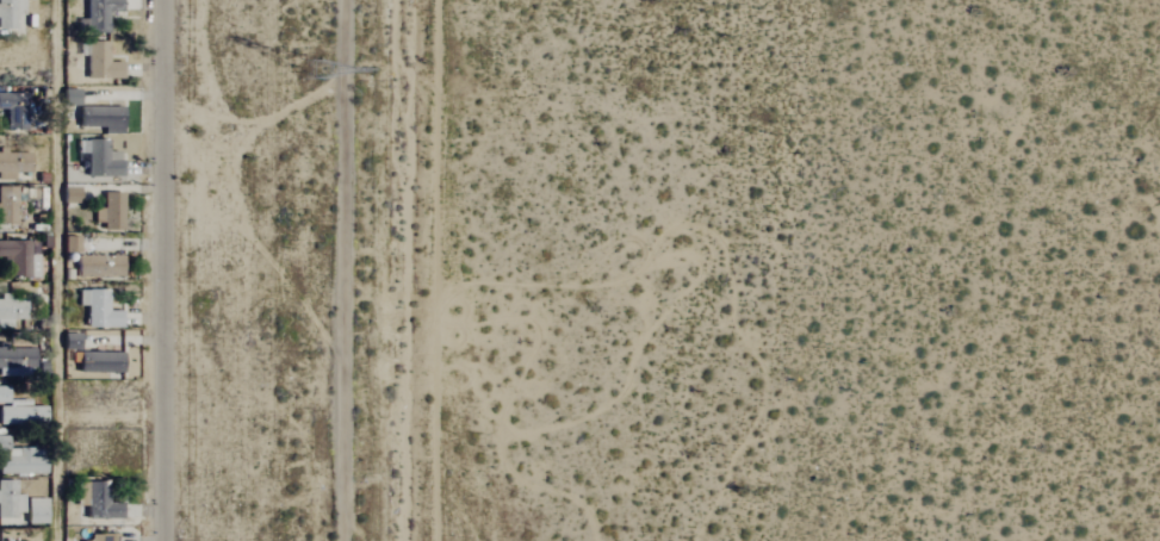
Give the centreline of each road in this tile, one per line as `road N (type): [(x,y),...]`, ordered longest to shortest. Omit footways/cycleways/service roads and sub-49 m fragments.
road 1 (residential): [(343,0),(339,540)]
road 2 (residential): [(164,0),(164,540)]

